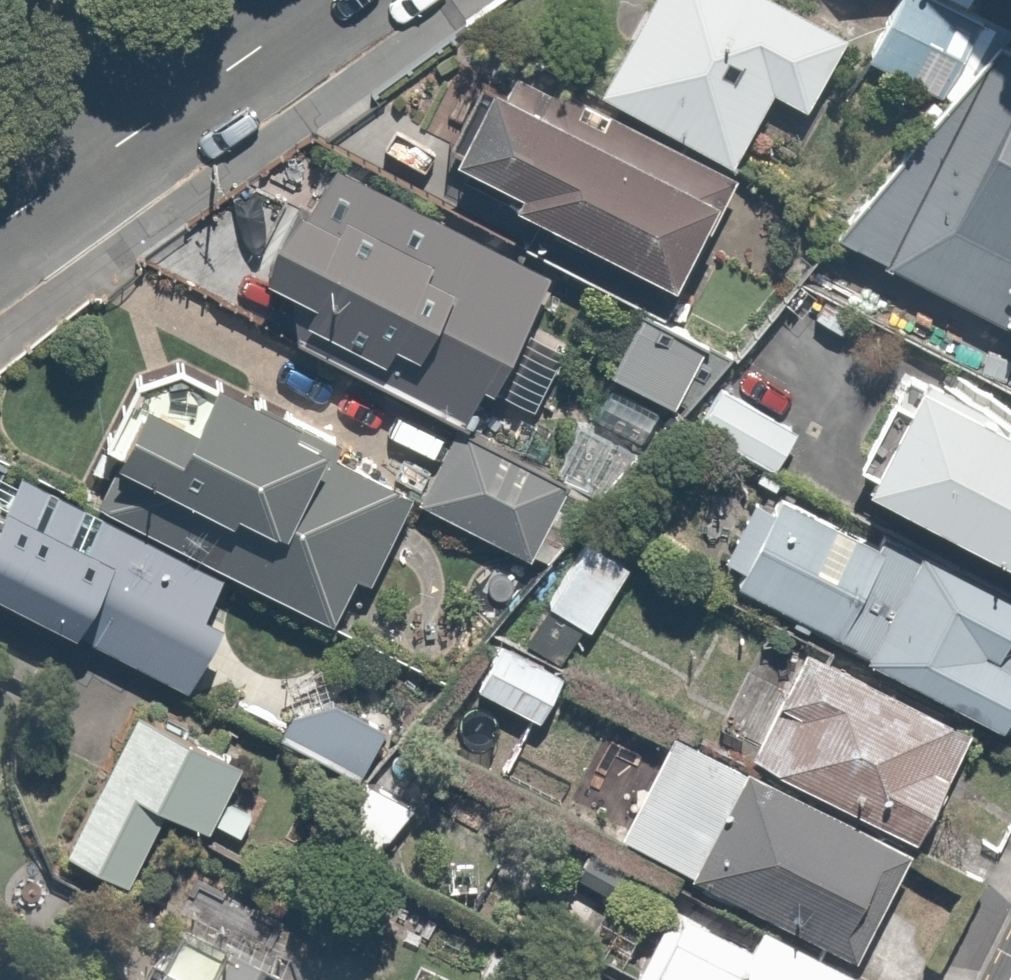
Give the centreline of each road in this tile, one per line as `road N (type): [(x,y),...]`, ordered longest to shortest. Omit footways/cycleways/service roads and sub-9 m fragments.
road 1 (residential): [(0,224),(323,0)]

